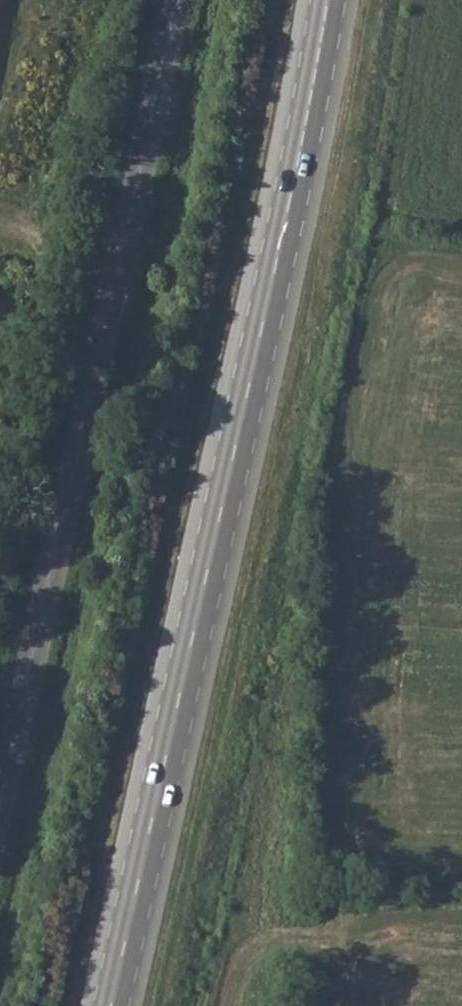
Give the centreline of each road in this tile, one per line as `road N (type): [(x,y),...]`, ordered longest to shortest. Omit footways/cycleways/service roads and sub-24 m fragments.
road 1 (primary): [(113,1005),(328,0)]
road 2 (unclassified): [(0,794),(174,0)]
road 3 (track): [(104,322),(81,271),(29,215),(0,210)]

